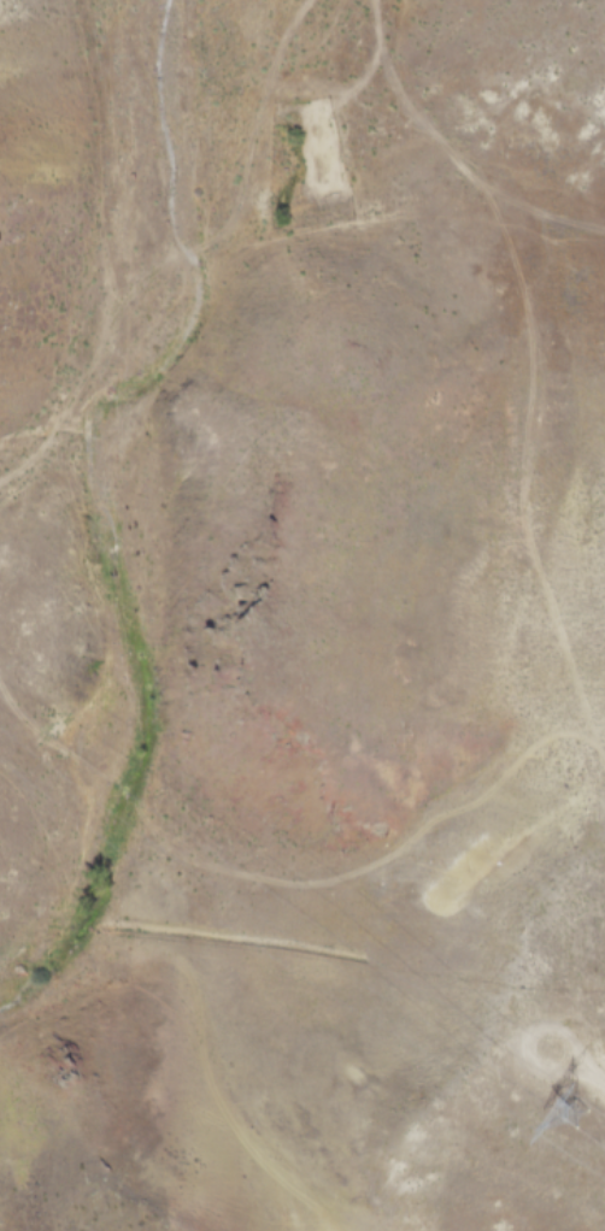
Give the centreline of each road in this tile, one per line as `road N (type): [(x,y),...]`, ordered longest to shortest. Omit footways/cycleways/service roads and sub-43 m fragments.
road 1 (track): [(604,760),(527,524),(524,485),(545,384),(542,314),(493,208),(393,77),(373,0)]
road 2 (track): [(599,744),(550,735),(484,794),(428,826),(413,847),(343,876),(292,882),(170,847),(135,799),(95,765),(23,723),(0,685)]
road 3 (track): [(0,480),(36,454),(129,295),(159,265),(217,236),(234,212),(272,61),(308,0)]
road 4 (track): [(151,952),(193,978),(223,1111),(340,1230)]

